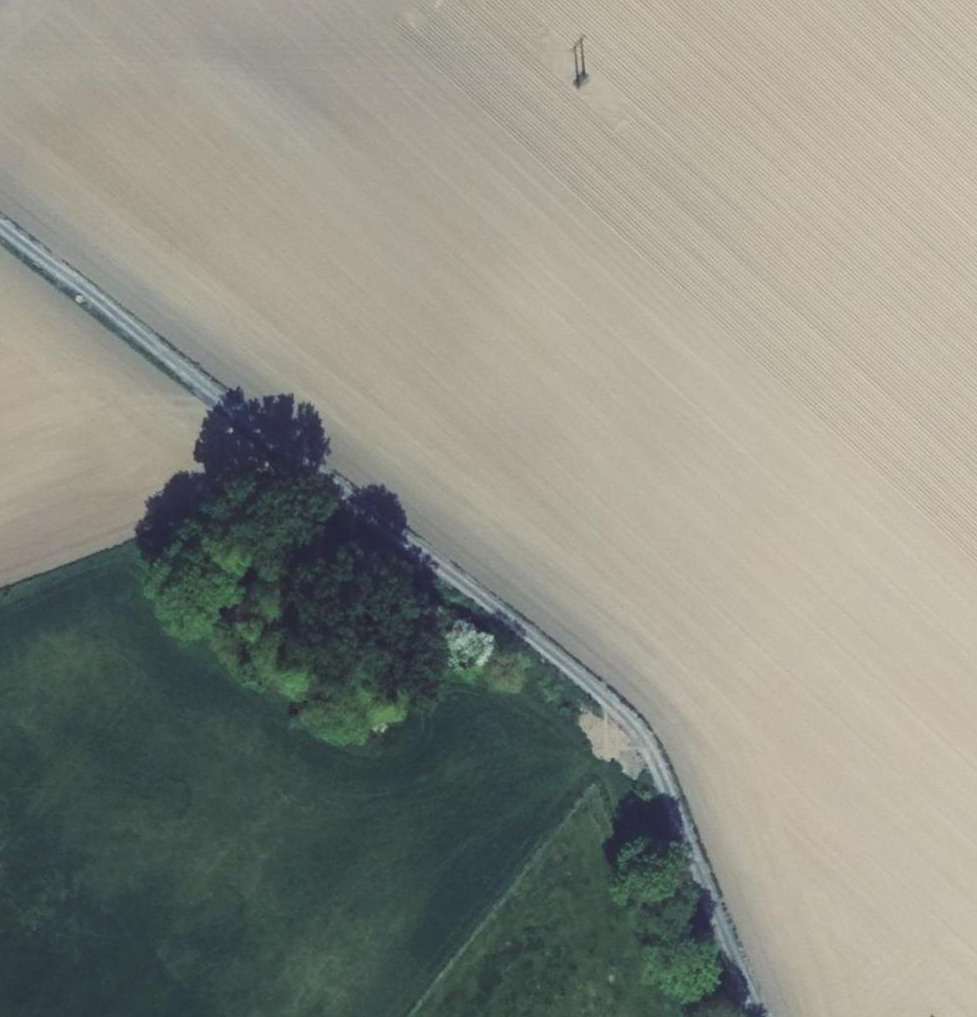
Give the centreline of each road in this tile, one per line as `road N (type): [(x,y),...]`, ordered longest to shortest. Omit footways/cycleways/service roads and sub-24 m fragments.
road 1 (track): [(760,1016),(634,726),(0,222)]

